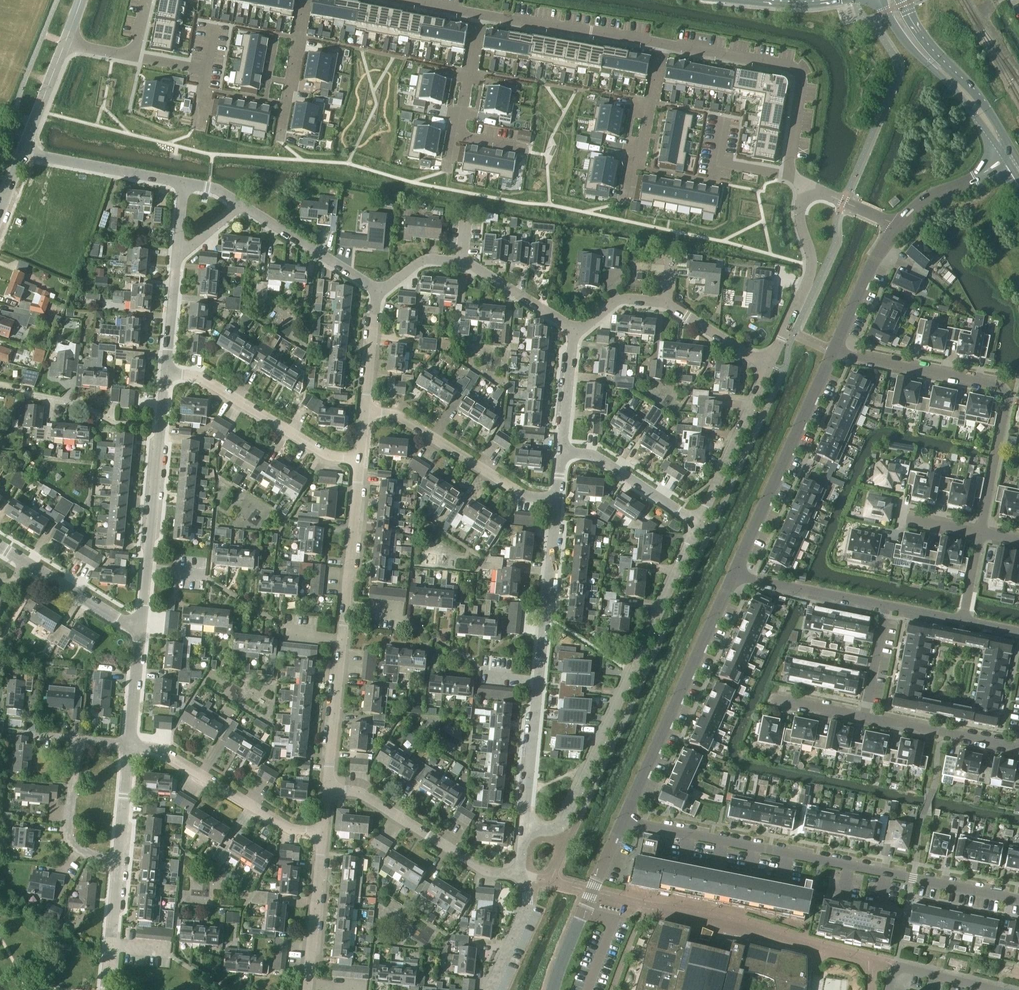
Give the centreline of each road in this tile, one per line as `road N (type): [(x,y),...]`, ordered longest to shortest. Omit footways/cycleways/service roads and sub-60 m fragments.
road 1 (residential): [(623,821),(1018,899)]
road 2 (residential): [(524,830),(548,832),(566,822),(697,523)]
road 3 (residential): [(835,355),(1006,388),(980,535)]
road 4 (residential): [(662,44),(801,69),(784,177),(809,187)]
road 5 (residential): [(623,821),(733,575)]
road 6 (residential): [(733,575),(835,355)]
road 7 (residential): [(574,331),(461,264),(424,261),(377,291)]
road 8 (residential): [(769,365),(668,305),(623,300),(574,331)]
road 9 (residential): [(325,835),(288,831),(157,750),(129,747)]
road 10 (residential): [(360,459),(331,456),(191,375),(166,373)]
road 11 (residential): [(557,501),(524,497),(399,418),(366,413)]
road 12 (residential): [(520,874),(482,870),(359,793),(330,789)]
road 13 (residential): [(118,861),(75,848),(66,837),(79,742),(129,747)]
road 14 (tertiary): [(883,0),(907,43),(1009,157)]
road 15 (tertiary): [(1009,157),(983,103),(929,43),(904,0)]
road 16 (residential): [(769,365),(811,274),(800,213),(809,187)]
road 17 (residential): [(478,11),(662,44)]
road 18 (residential): [(539,682),(557,501)]
road 19 (residential): [(623,821),(554,989)]
road 20 (residential): [(697,523),(769,365)]
road 21 (residential): [(0,389),(81,407),(114,425),(160,428)]
road 22 (residential): [(478,11),(446,174)]
road 23 (residential): [(141,630),(0,549)]
road 24 (residential): [(377,291),(239,206)]
road 25 (residential): [(182,184),(25,151)]
road 26 (residential): [(733,575),(887,605)]
road 27 (residential): [(865,717),(1018,748)]
road 28 (residential): [(697,523),(599,458),(562,452)]
road 29 (residential): [(308,989),(325,835)]
road 30 (residential): [(330,789),(344,635)]
road 31 (residential): [(347,610),(360,459)]
road 32 (residential): [(524,830),(539,682)]
road 33 (residential): [(307,0),(280,142)]
road 34 (residential): [(835,355),(874,261),(898,227)]
road 35 (residential): [(898,227),(926,198),(1009,157)]
road 36 (residential): [(106,989),(118,861)]
road 37 (residential): [(150,555),(160,428)]
road 38 (residential): [(662,44),(640,168)]
road 39 (residential): [(490,989),(526,910),(520,874)]
road 40 (residential): [(366,413),(377,291)]
road 41 (residential): [(562,452),(574,331)]
road 42 (residential): [(996,989),(902,968),(889,989)]

